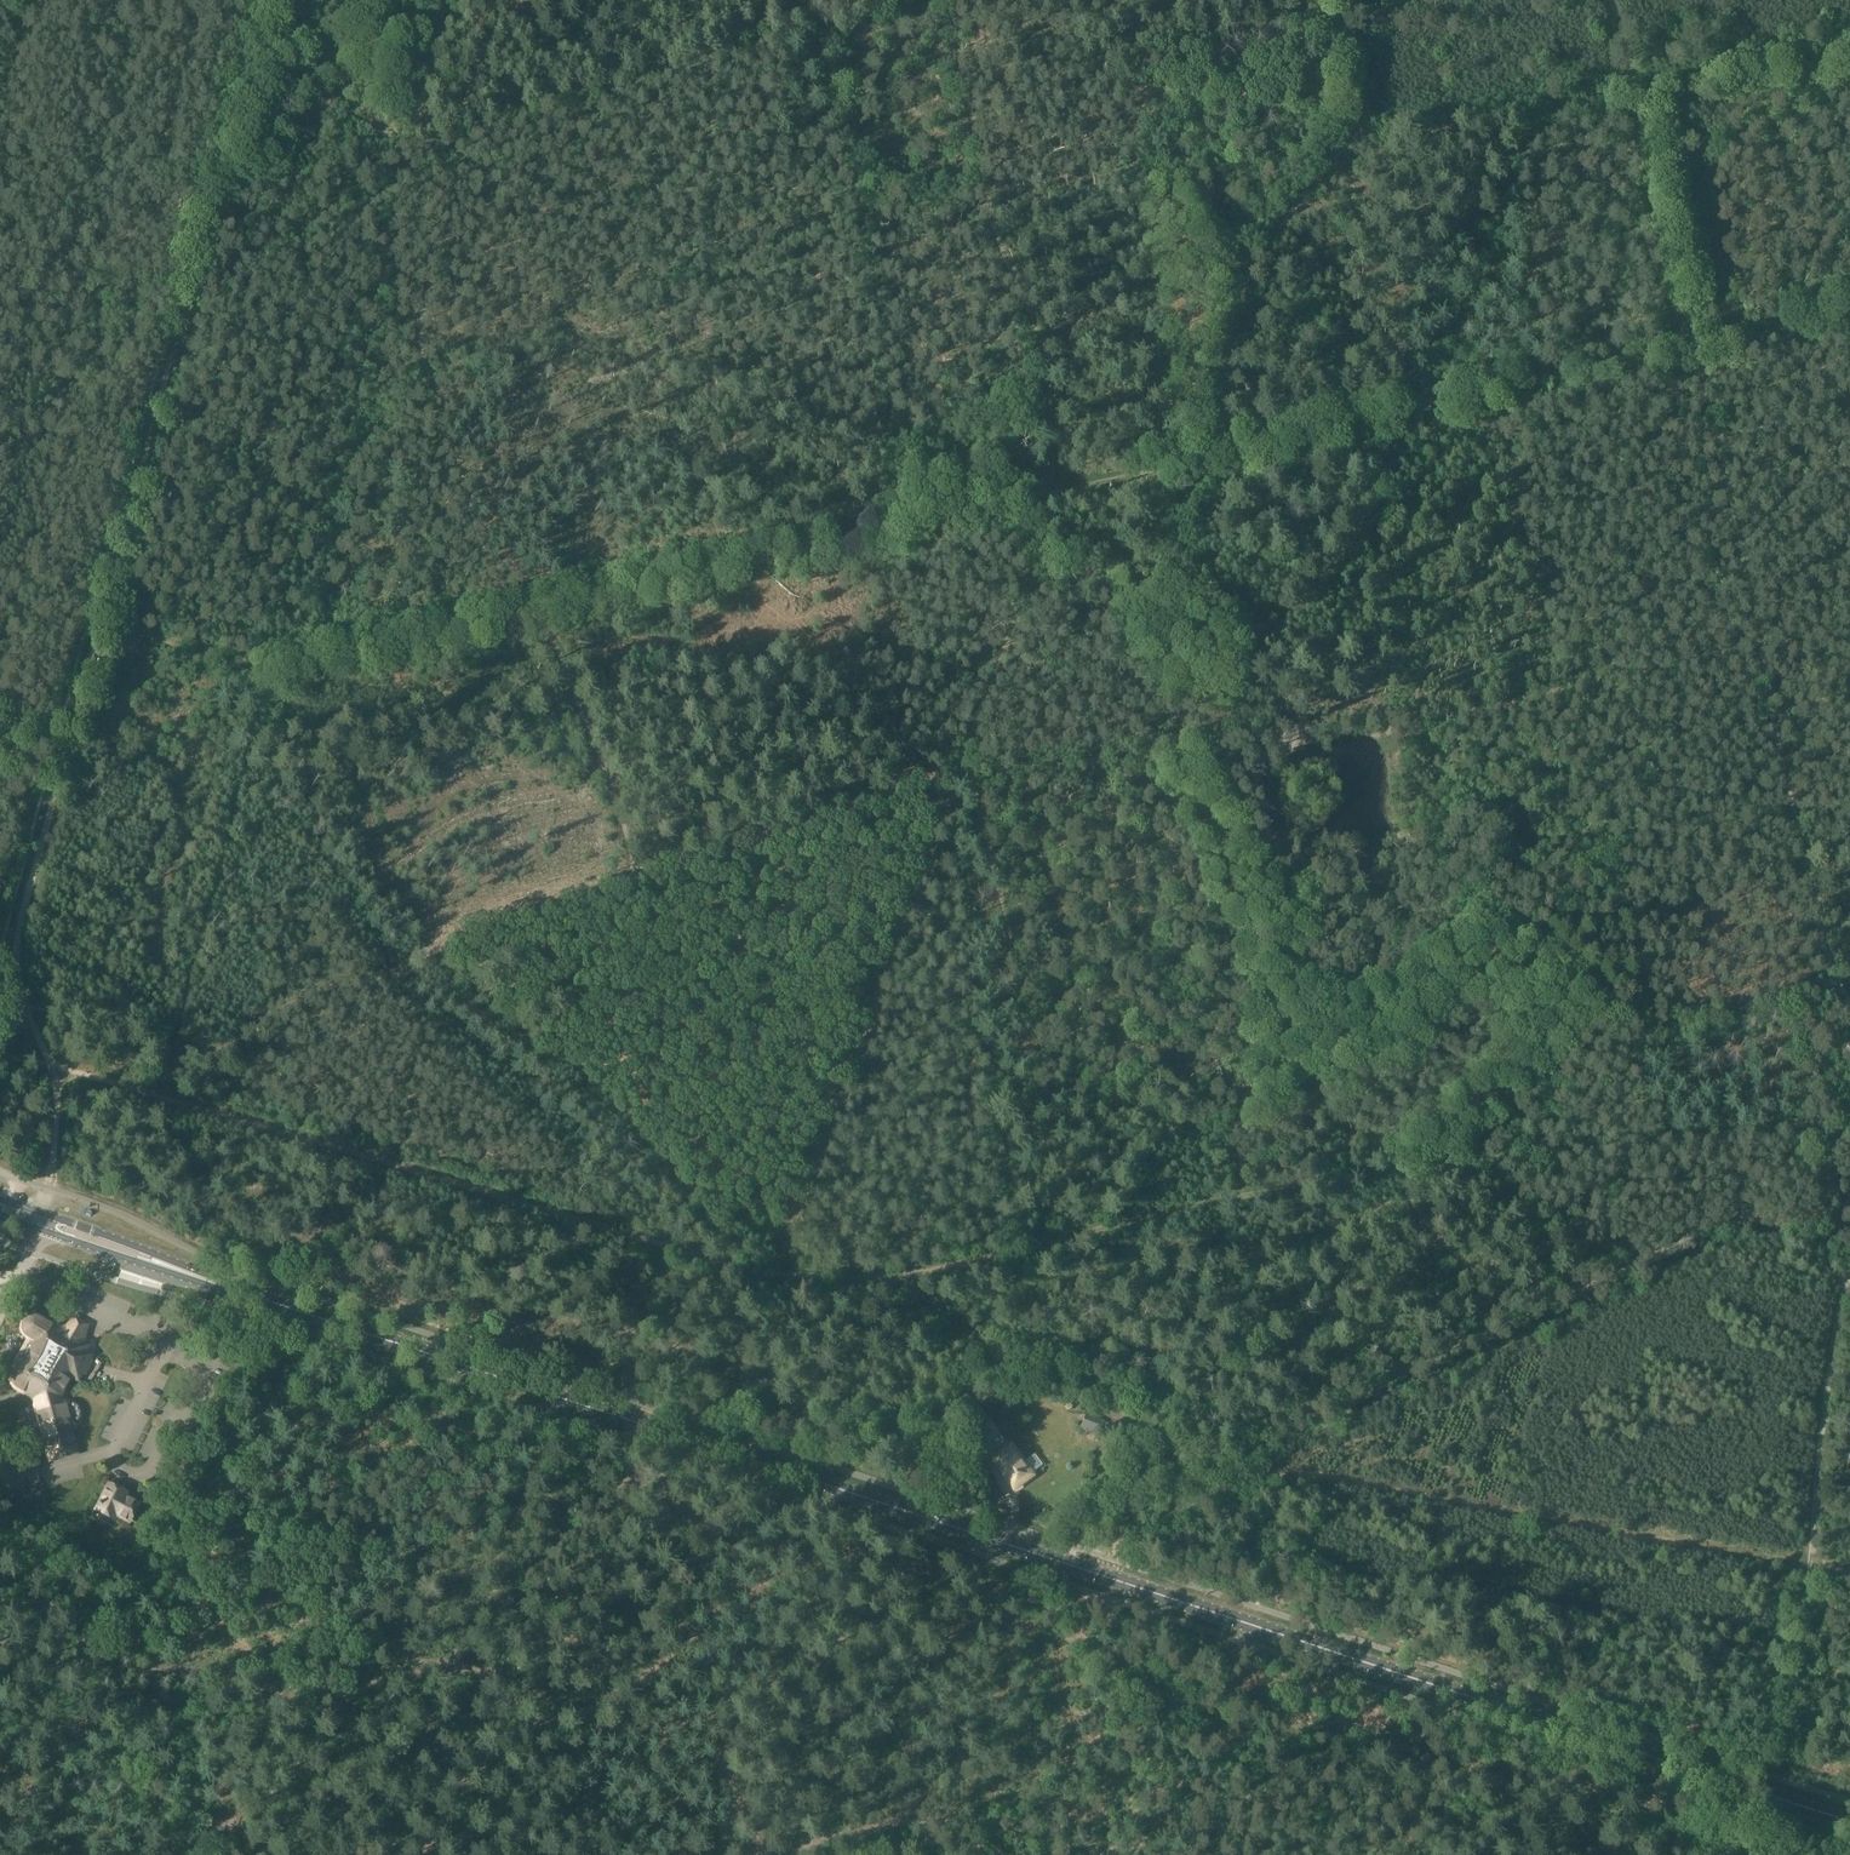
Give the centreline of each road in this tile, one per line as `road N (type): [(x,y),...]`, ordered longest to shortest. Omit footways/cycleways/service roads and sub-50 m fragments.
road 1 (primary): [(1849,1828),(281,1311),(0,1208)]
road 2 (track): [(1849,318),(1048,496),(526,626),(266,676)]
road 3 (track): [(0,994),(265,0)]
road 4 (track): [(1849,995),(1826,938),(1641,98),(1605,0)]
road 5 (track): [(974,1263),(1147,1210),(1361,1167),(1408,1172),(1823,1121),(1849,1109)]
road 6 (track): [(1085,1550),(1246,1479),(1291,1471),(1849,1571)]
road 7 (track): [(1351,139),(1335,147),(1255,262),(1238,306),(1223,459),(1187,557),(1191,634),(1212,738)]
road 8 (track): [(1849,73),(1351,139),(1341,0)]
road 9 (track): [(164,1097),(771,1274)]
road 10 (track): [(190,1794),(367,1788),(417,1741),(448,1679),(474,1573),(556,1415)]
road 11 (track): [(406,143),(918,0)]
road 12 (track): [(1388,720),(1419,767),(1454,861),(1619,1007),(1659,1140)]
road 13 (track): [(989,212),(1044,354),(1048,496)]
road 14 (track): [(1809,1562),(1834,1335),(1849,1277)]
road 15 (track): [(771,1274),(880,1279),(974,1263),(1016,1276),(1041,1305)]
road 16 (track): [(1134,1854),(1228,1744),(1237,1639)]
road 17 (track): [(989,212),(951,0)]
road 18 (track): [(266,676),(91,618)]
road 19 (track): [(43,1223),(58,1128),(49,1064)]
road 20 (track): [(164,1097),(49,1064)]

